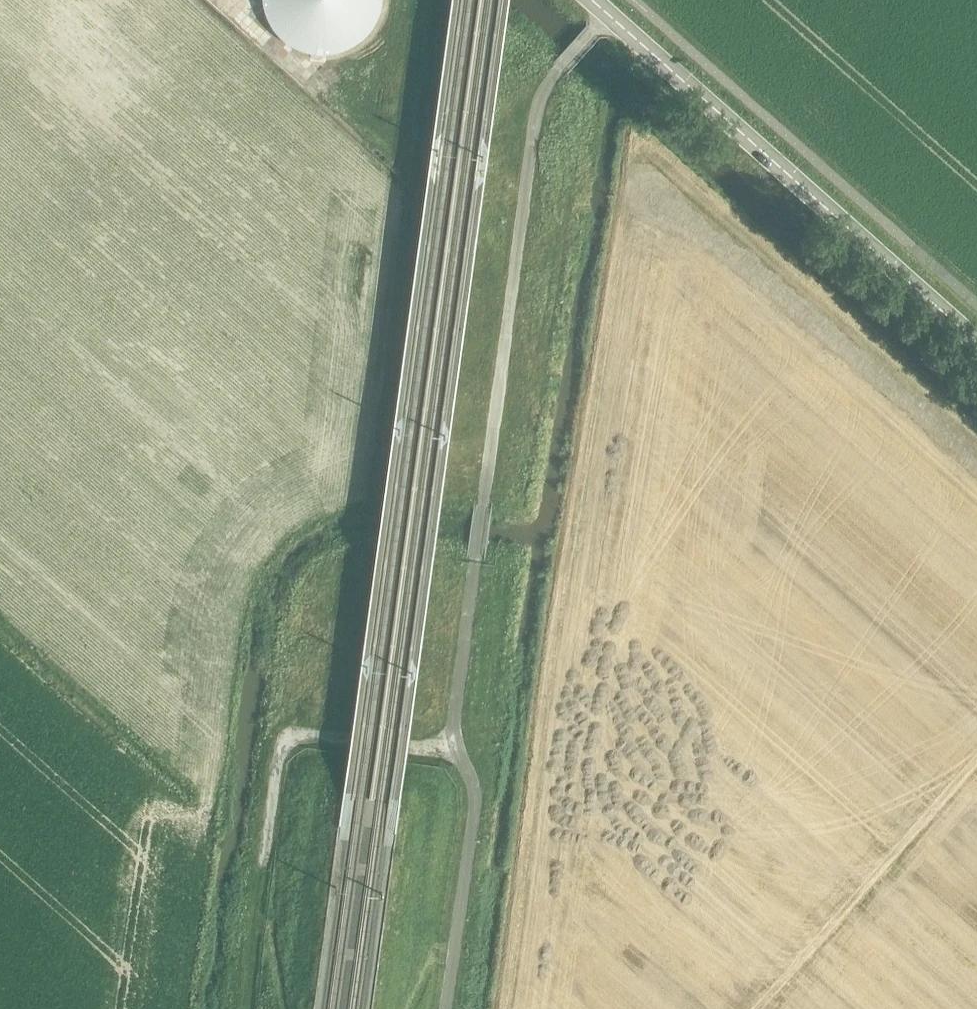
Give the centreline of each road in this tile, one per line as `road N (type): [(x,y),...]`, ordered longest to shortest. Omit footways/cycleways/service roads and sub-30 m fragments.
road 1 (secondary): [(976,343),(591,0)]
road 2 (track): [(760,1008),(976,763)]

